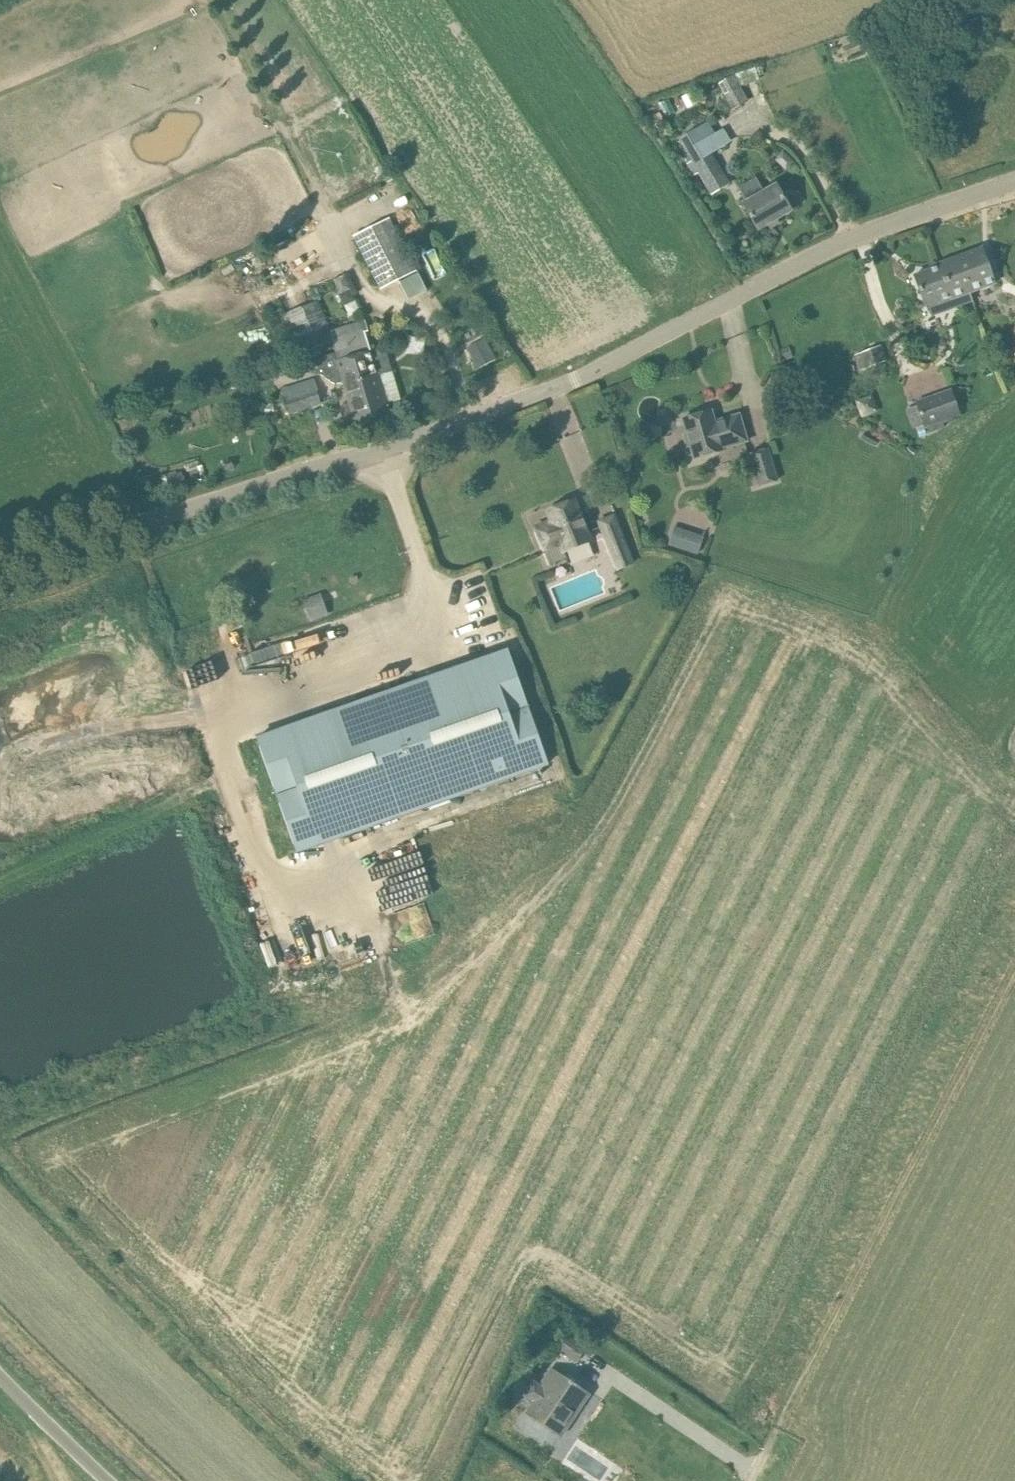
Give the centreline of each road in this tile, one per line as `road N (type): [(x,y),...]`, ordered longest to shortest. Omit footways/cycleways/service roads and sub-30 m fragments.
road 1 (unclassified): [(1014,185),(850,239),(599,370),(494,410),(0,566)]
road 2 (unclassified): [(109,1480),(0,1376)]

